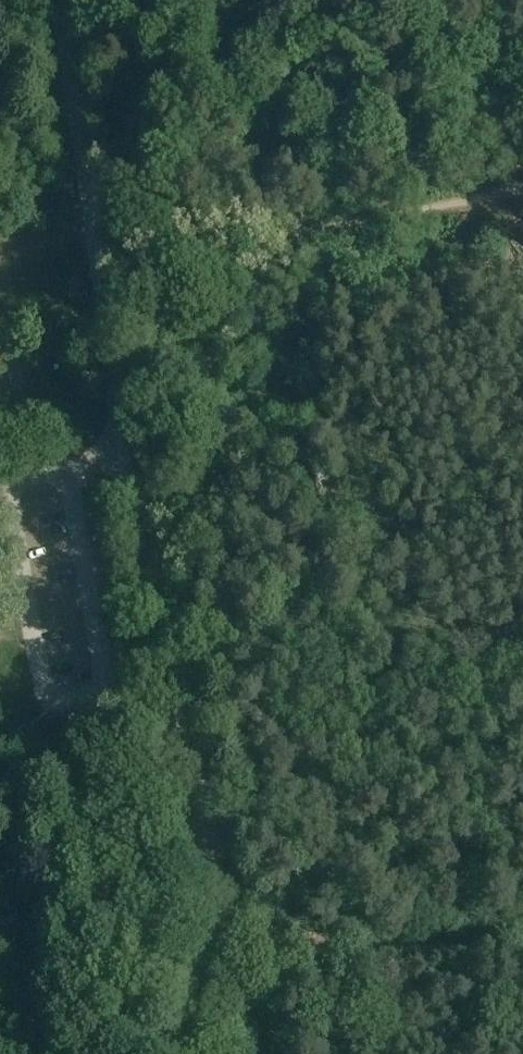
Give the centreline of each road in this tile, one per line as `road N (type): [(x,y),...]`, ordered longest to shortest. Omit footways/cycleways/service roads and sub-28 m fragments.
road 1 (unclassified): [(55,0),(115,389),(116,448),(138,499),(250,1053)]
road 2 (track): [(522,189),(96,257)]
road 3 (track): [(522,943),(228,948)]

